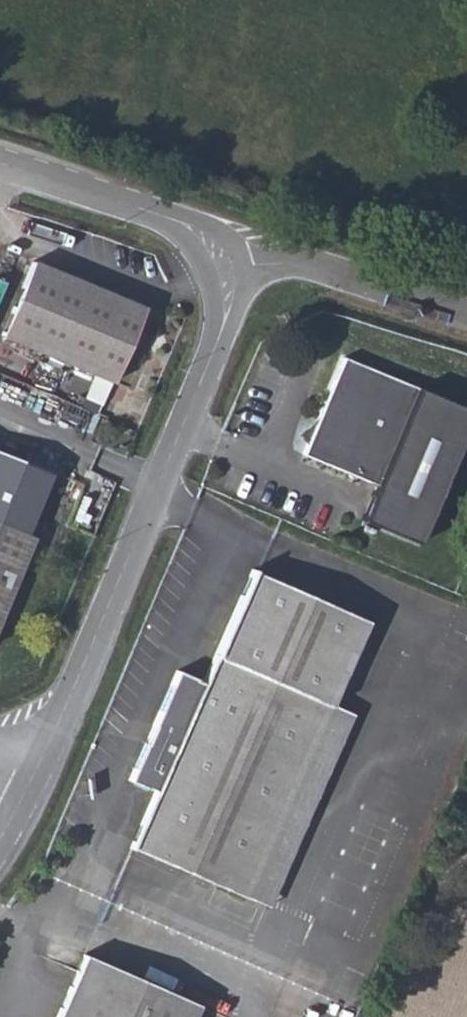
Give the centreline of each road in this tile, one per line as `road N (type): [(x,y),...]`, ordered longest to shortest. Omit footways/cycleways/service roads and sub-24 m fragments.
road 1 (unclassified): [(35,772),(224,322),(227,269)]
road 2 (unclassified): [(0,162),(184,224),(210,243),(227,269)]
road 3 (unclassified): [(227,269),(295,258),(466,311)]

